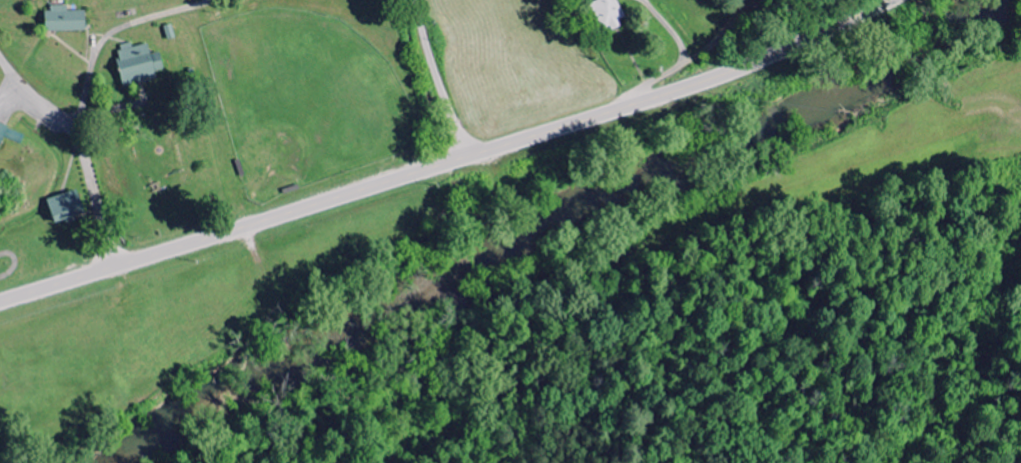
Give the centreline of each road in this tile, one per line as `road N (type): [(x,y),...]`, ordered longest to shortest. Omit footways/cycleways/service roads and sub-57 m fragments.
road 1 (secondary): [(893,0),(611,111),(0,303)]
road 2 (residential): [(114,268),(97,189),(74,135),(0,59)]
road 3 (residential): [(465,157),(416,0)]
road 4 (residential): [(611,111),(682,61),(679,40),(647,0)]

